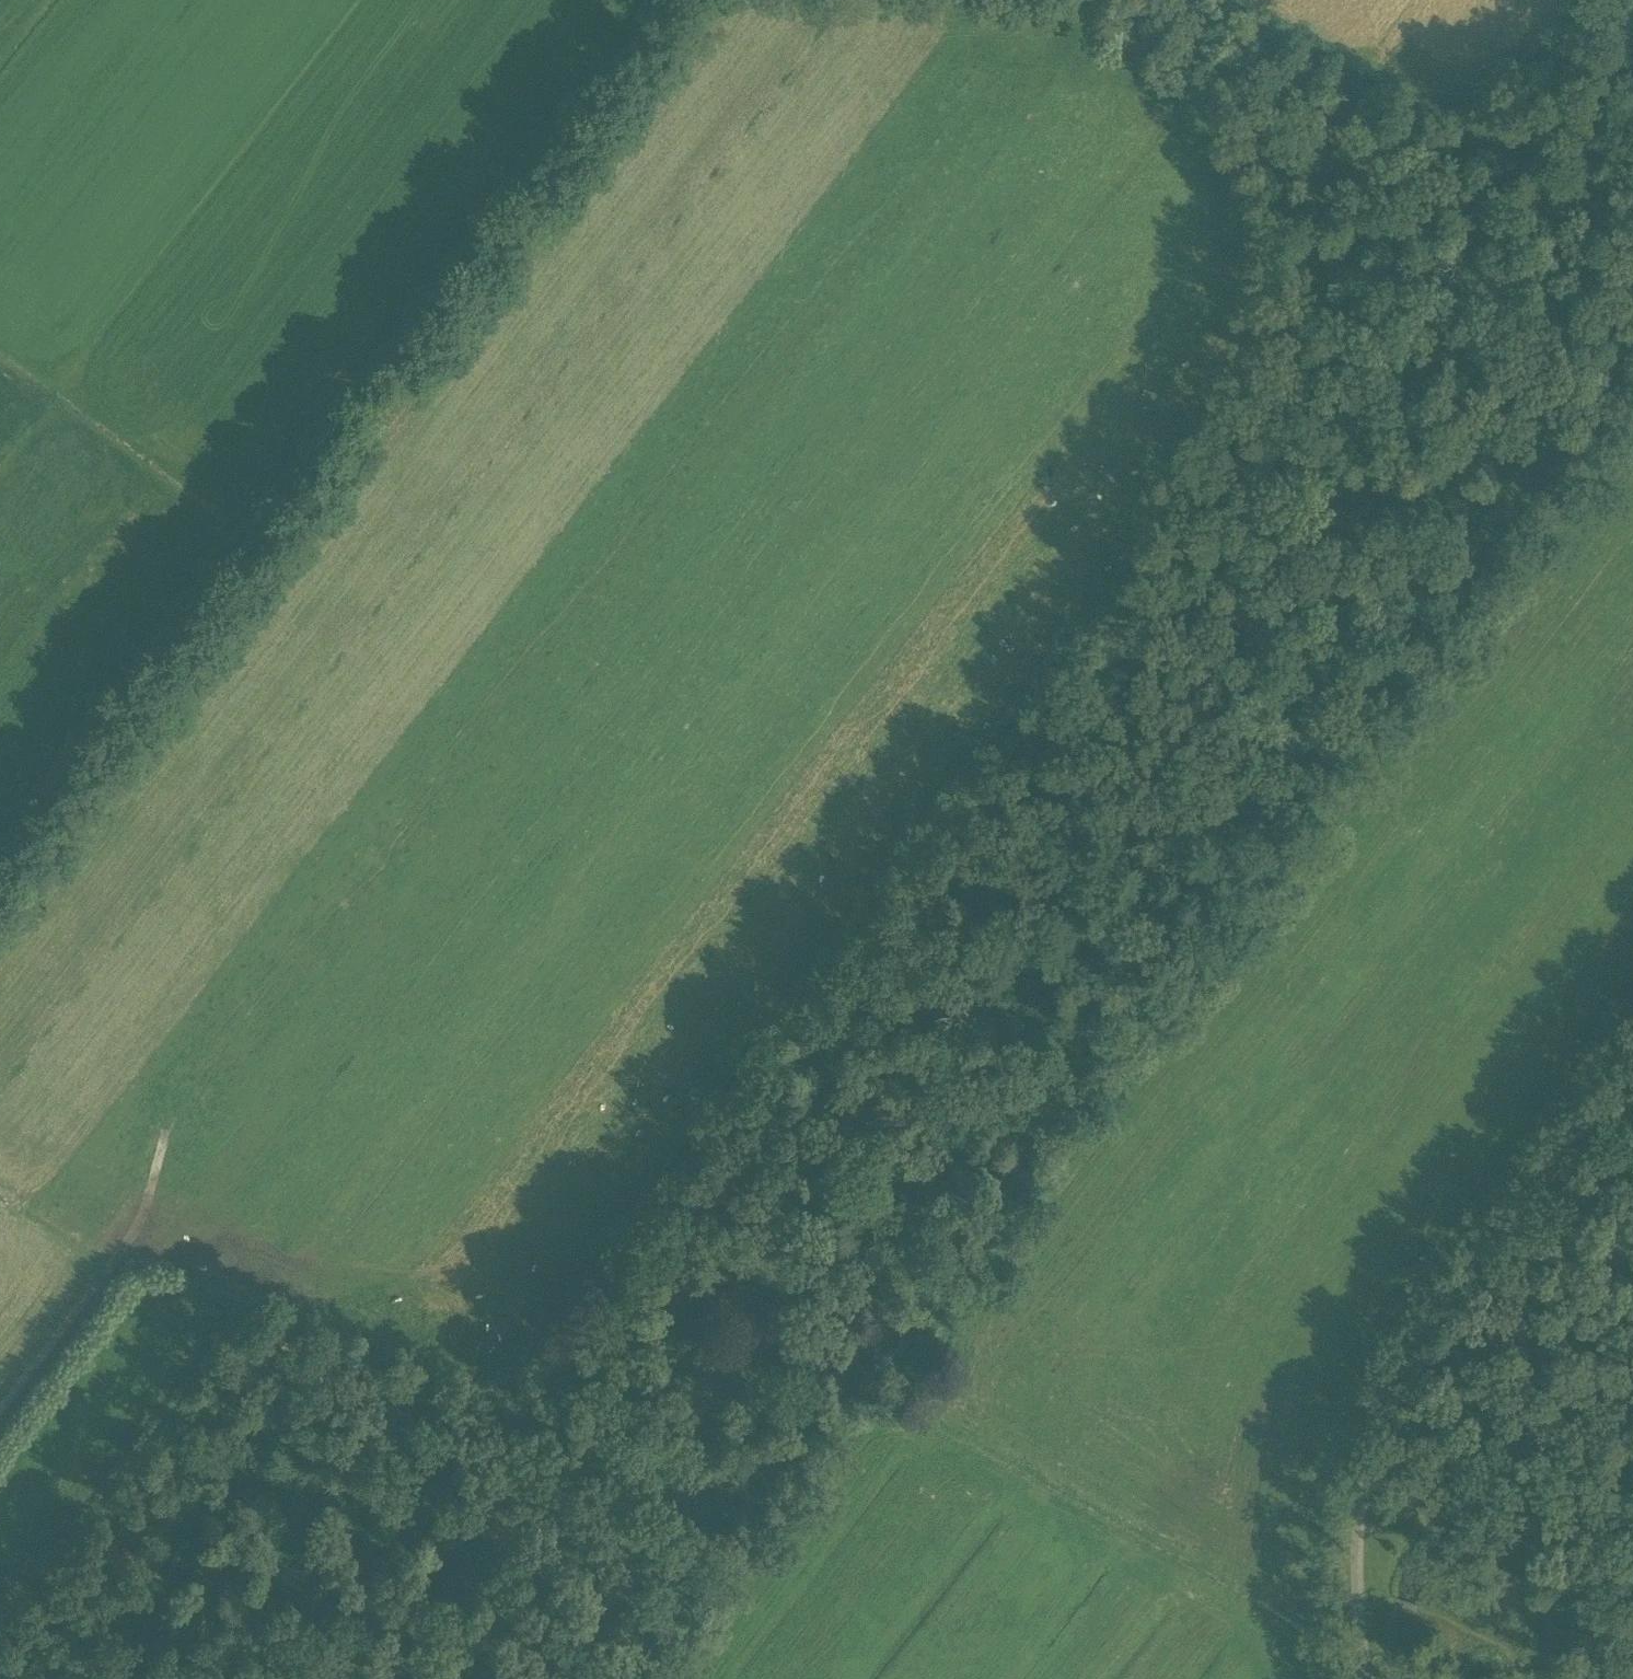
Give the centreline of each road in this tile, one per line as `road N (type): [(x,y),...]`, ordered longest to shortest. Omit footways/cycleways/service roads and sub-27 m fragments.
road 1 (unclassified): [(1366,1678),(1353,1527),(1365,1434),(1410,1322),(1632,1048)]

